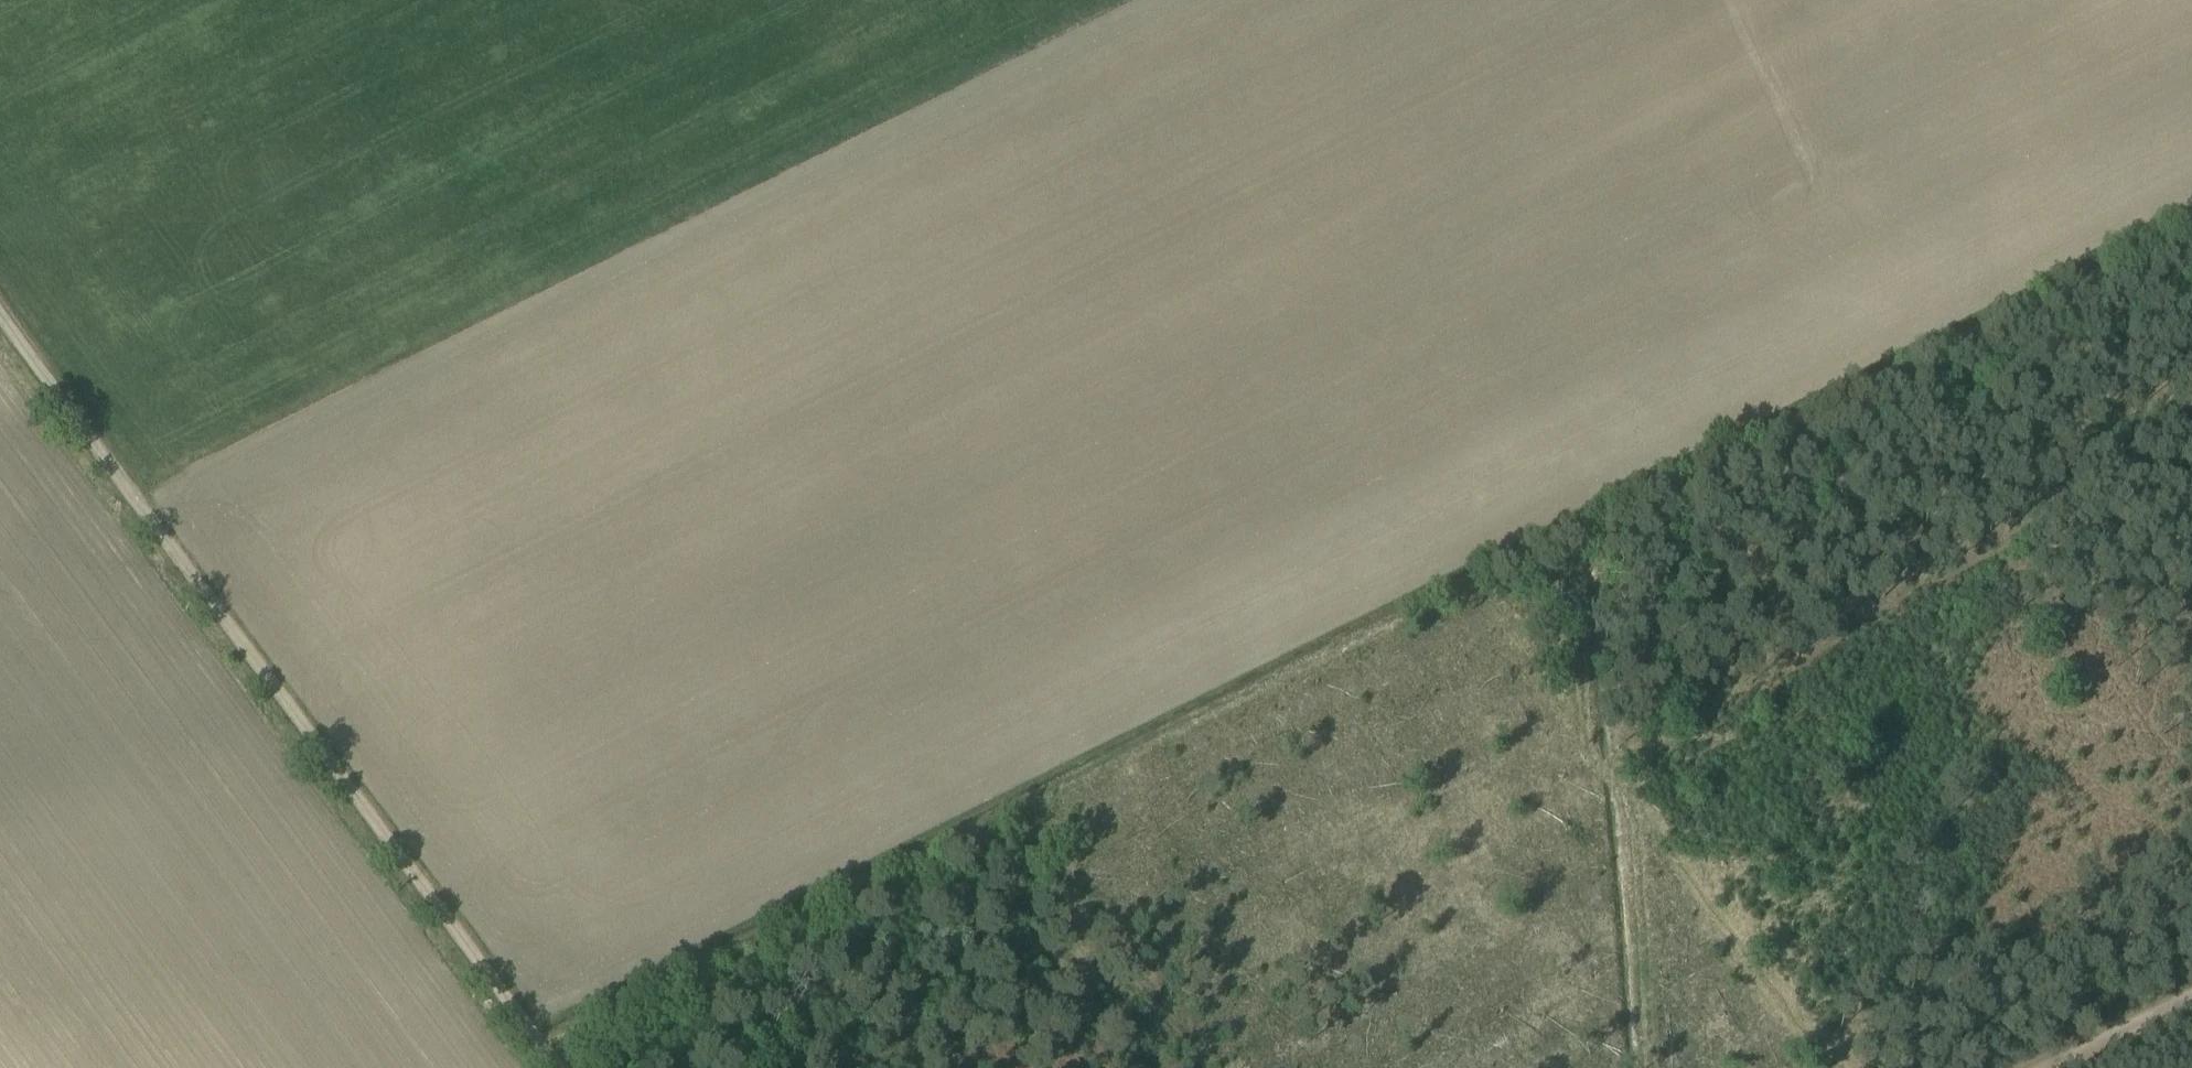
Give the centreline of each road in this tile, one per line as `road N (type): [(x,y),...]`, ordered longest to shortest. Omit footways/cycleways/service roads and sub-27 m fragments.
road 1 (track): [(0,328),(548,1067)]
road 2 (track): [(2056,1067),(2191,1000)]

